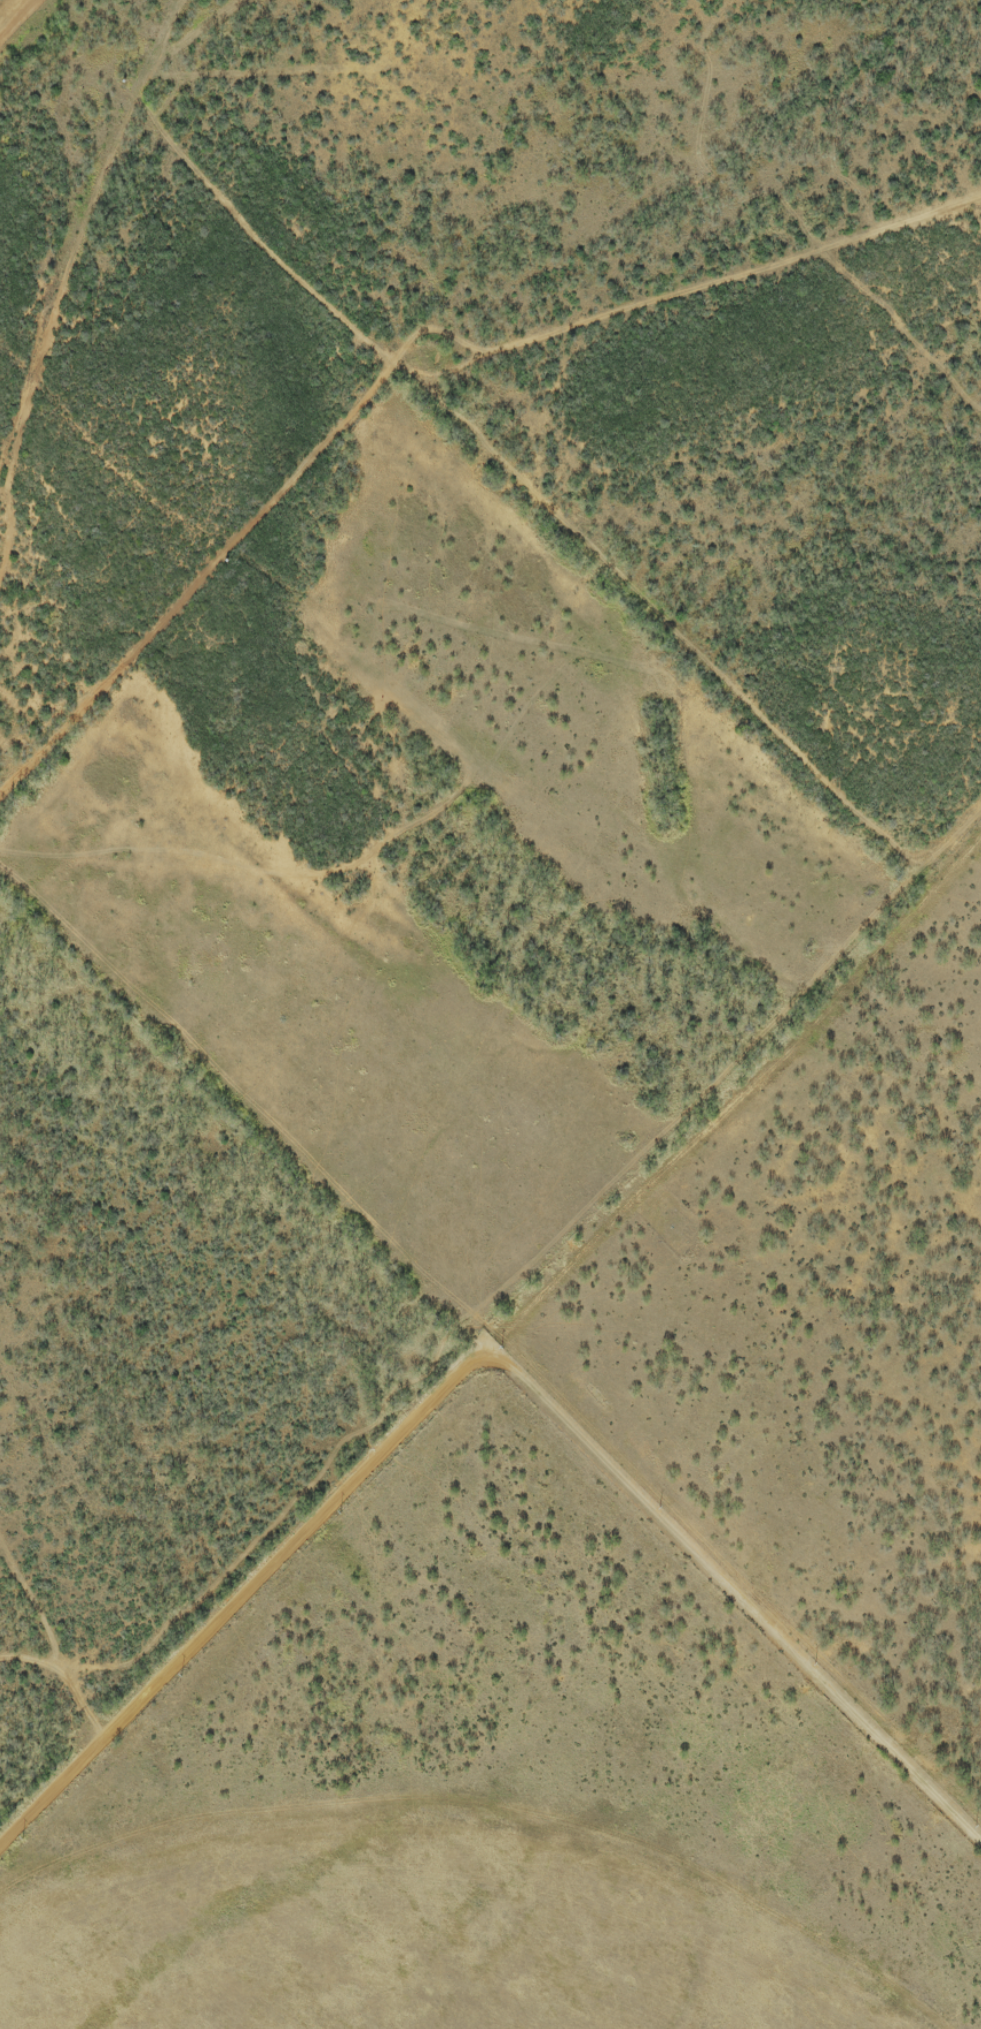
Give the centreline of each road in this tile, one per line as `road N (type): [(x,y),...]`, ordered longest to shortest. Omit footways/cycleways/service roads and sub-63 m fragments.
road 1 (residential): [(0,1666),(55,1679),(99,1713),(152,1689),(453,1372),(506,1367),(980,1847)]
road 2 (residential): [(506,1367),(516,1333),(980,891)]
road 3 (residential): [(143,0),(118,41),(59,241),(25,426),(0,507)]
road 4 (residential): [(0,1817),(99,1713)]

